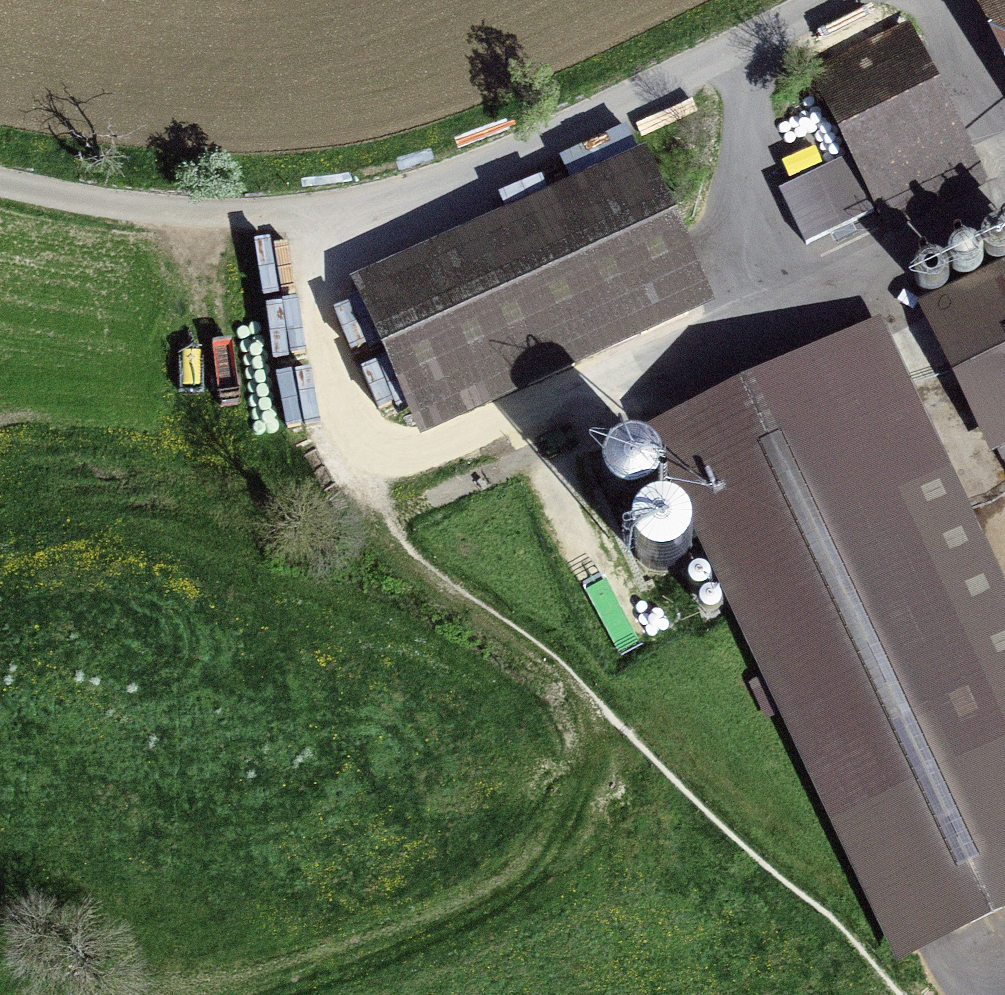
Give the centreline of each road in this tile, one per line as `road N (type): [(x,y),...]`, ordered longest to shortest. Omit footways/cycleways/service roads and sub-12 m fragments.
road 1 (residential): [(0,185),(214,215),(315,213),(400,193),(805,0)]
road 2 (track): [(315,213),(322,338),(394,553),(551,663),(585,719)]
road 3 (track): [(585,719),(588,772),(572,817),(530,877),(484,911),(269,994)]

